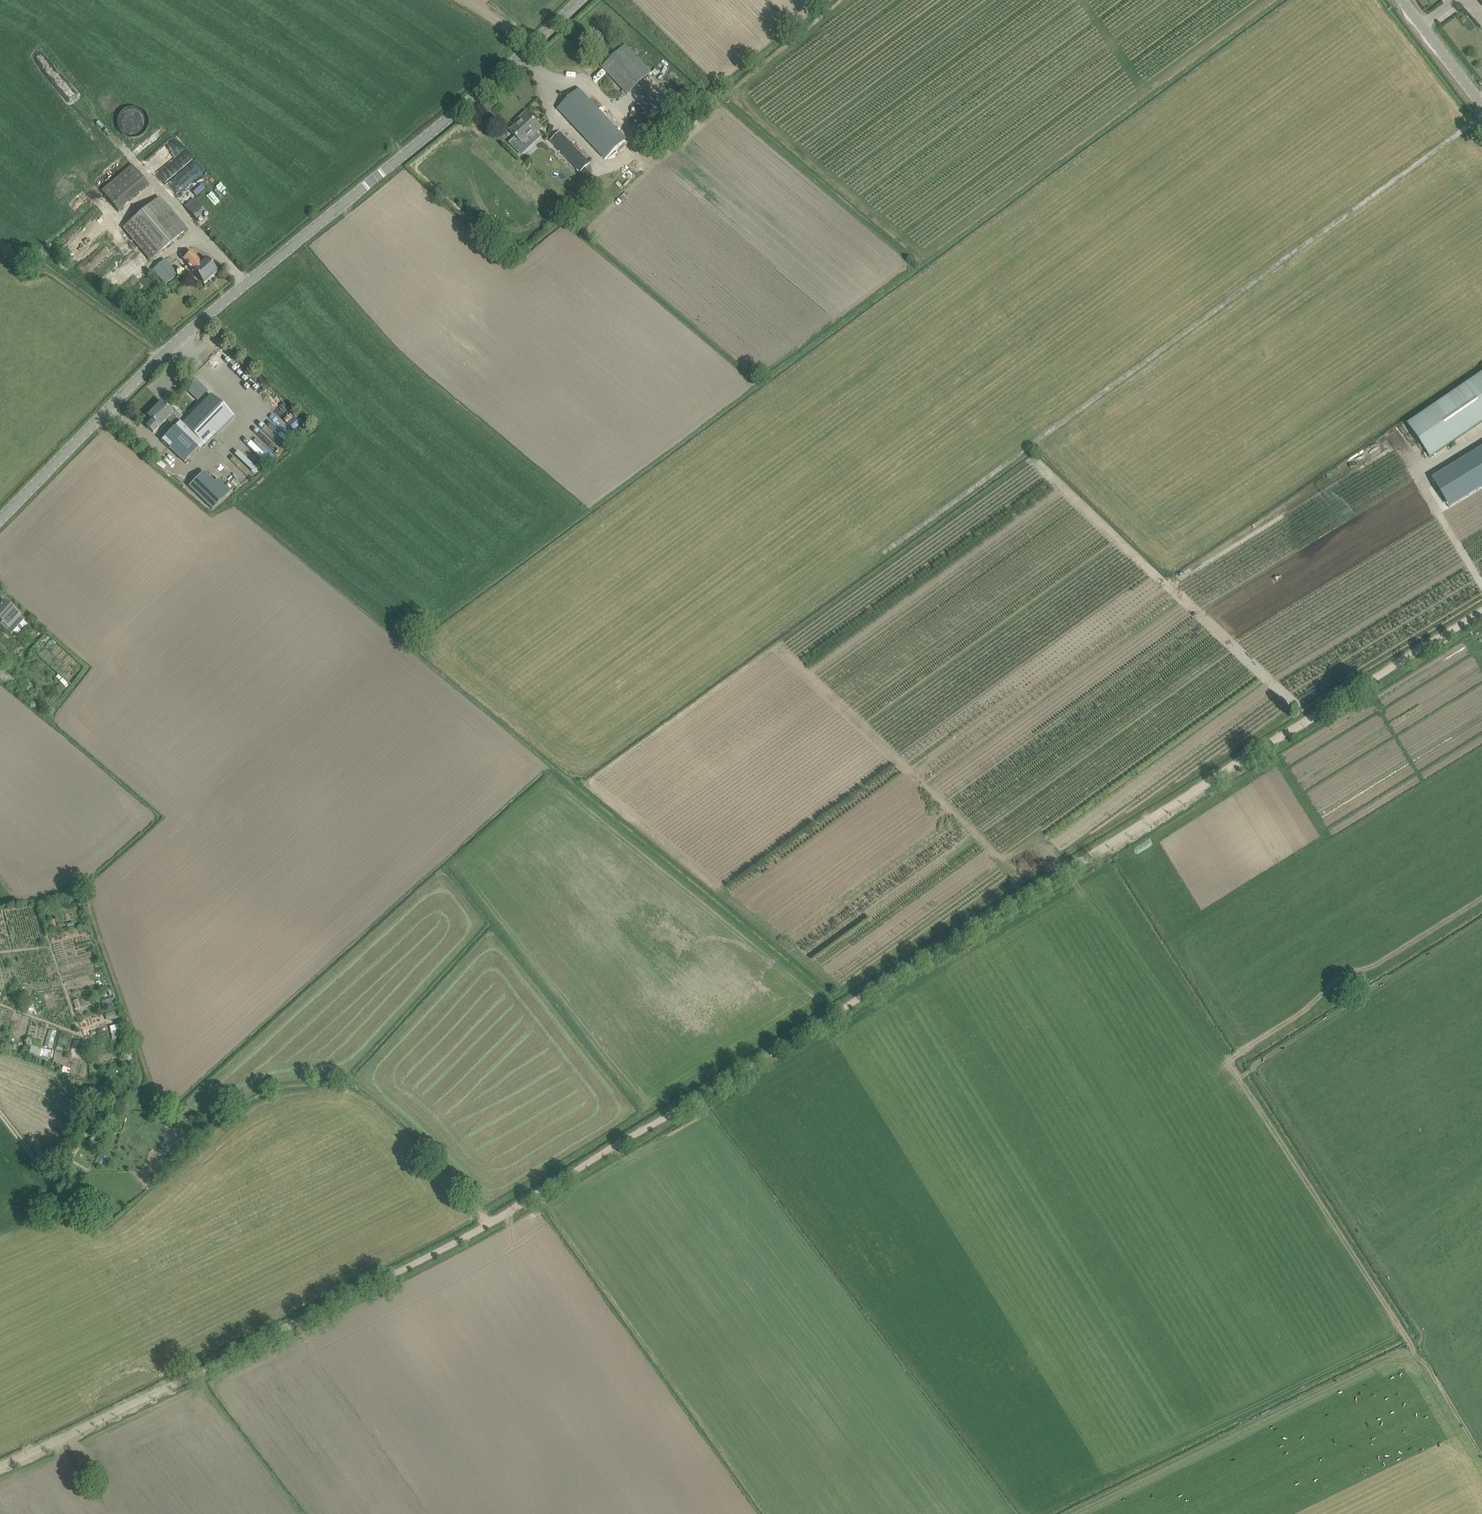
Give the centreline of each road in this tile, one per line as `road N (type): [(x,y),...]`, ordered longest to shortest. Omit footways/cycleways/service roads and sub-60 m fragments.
road 1 (track): [(1481,613),(538,1195)]
road 2 (unclassified): [(0,519),(162,355),(580,0)]
road 3 (track): [(0,1466),(486,1224)]
road 4 (track): [(0,1118),(195,1374)]
road 5 (unclassified): [(1481,107),(1401,0)]

